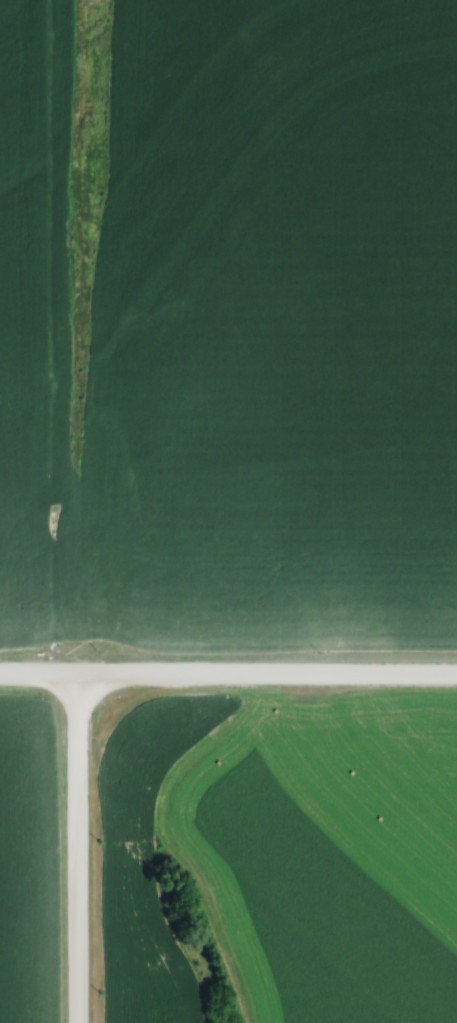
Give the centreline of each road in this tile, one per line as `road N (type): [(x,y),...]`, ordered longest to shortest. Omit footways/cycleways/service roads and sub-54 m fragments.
road 1 (residential): [(456,680),(0,681)]
road 2 (residential): [(84,681),(82,1022)]

